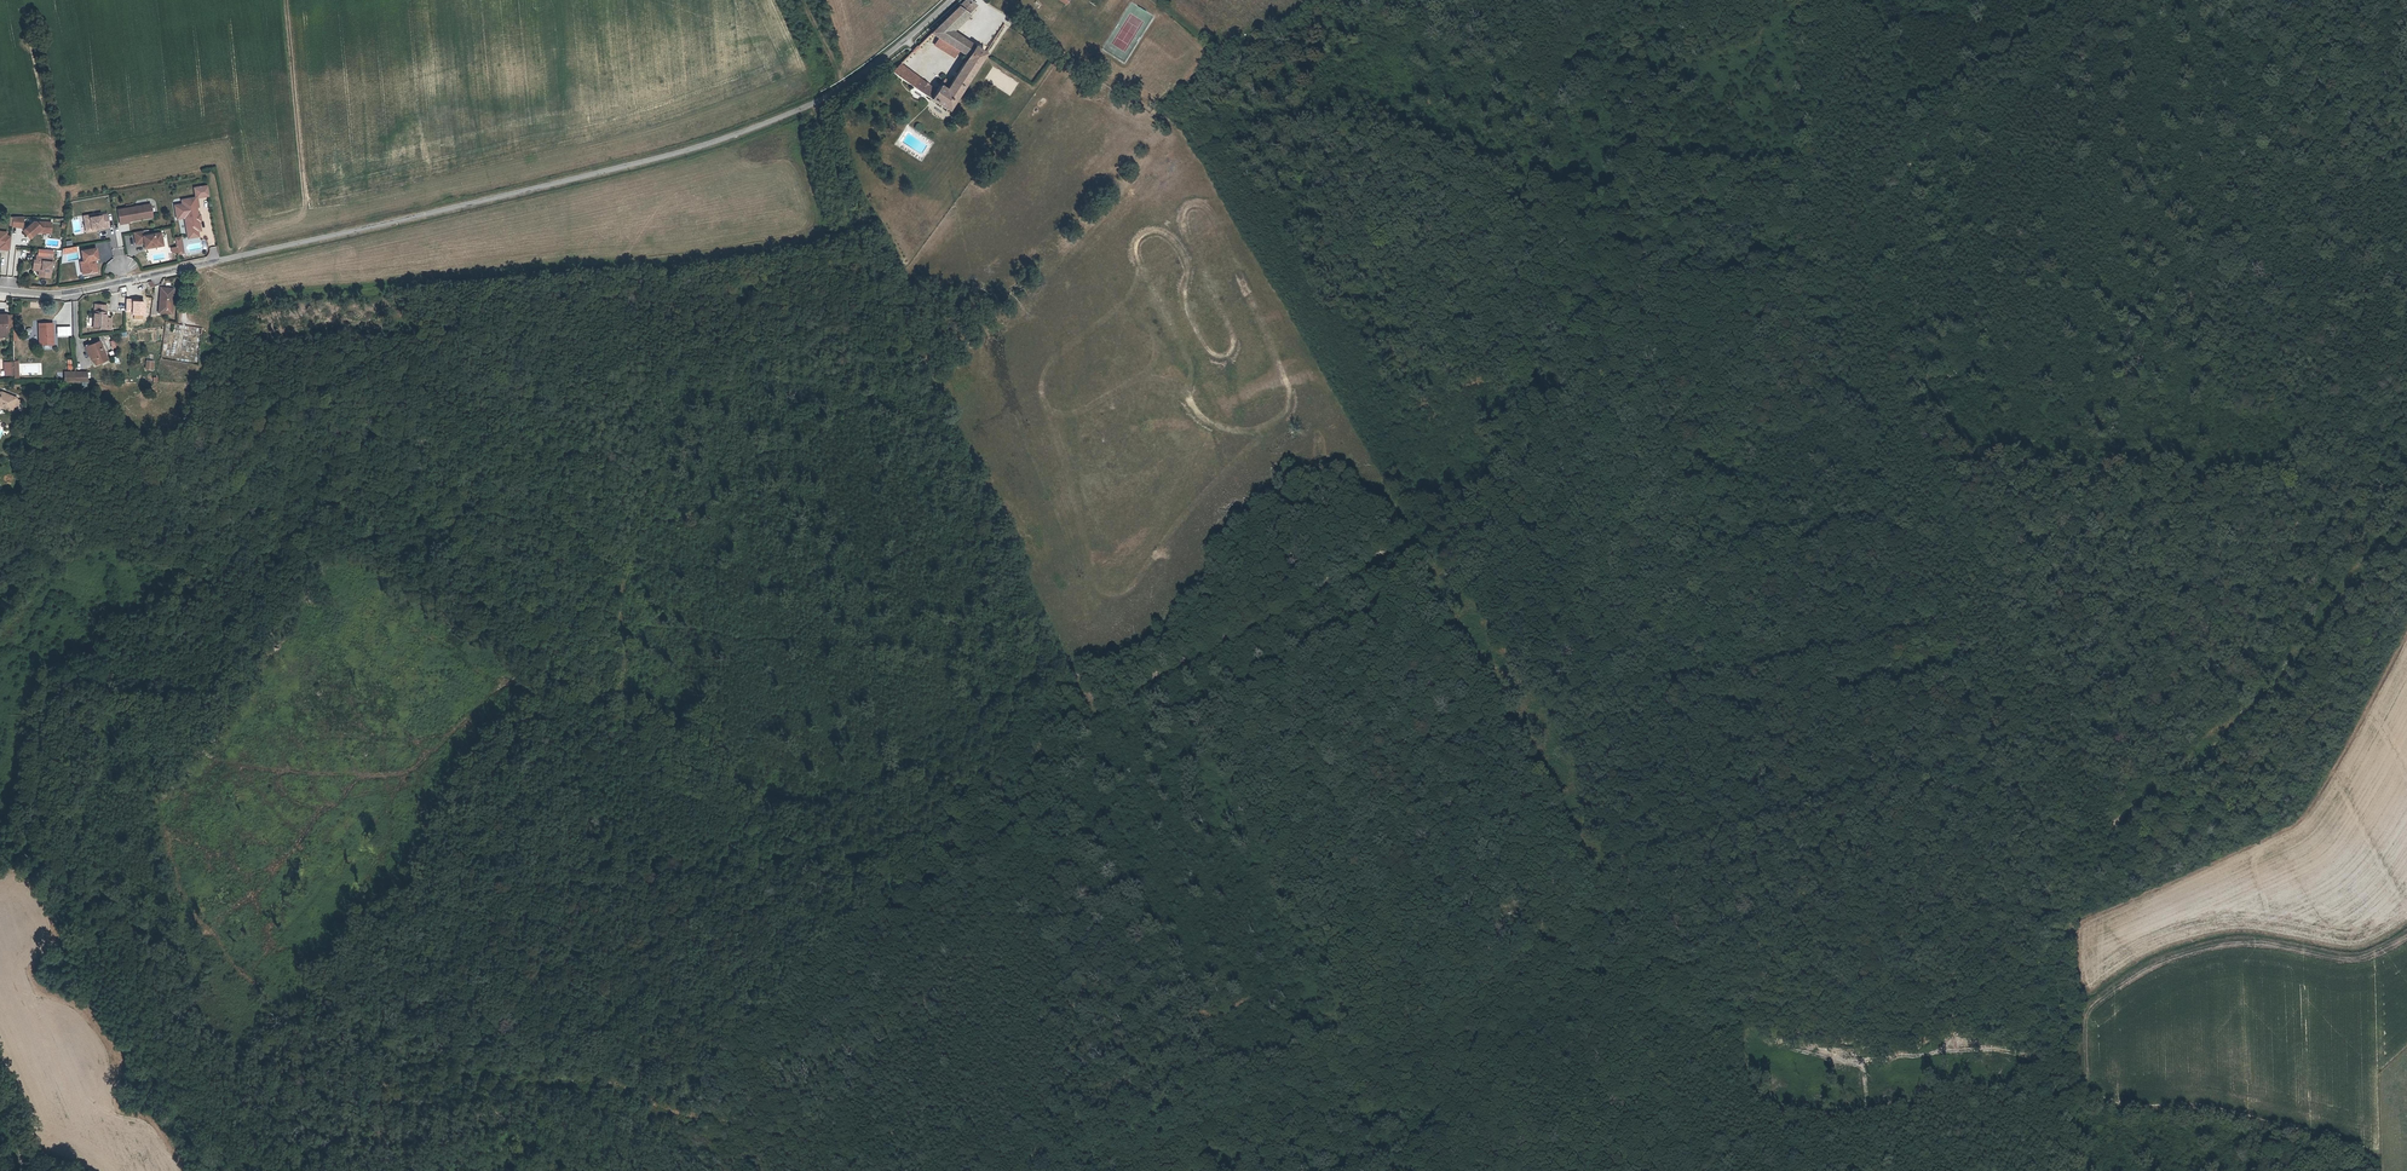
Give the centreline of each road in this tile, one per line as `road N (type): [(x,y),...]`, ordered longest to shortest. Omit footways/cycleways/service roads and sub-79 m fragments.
road 1 (unclassified): [(953,0),(829,96),(698,147),(126,281)]

